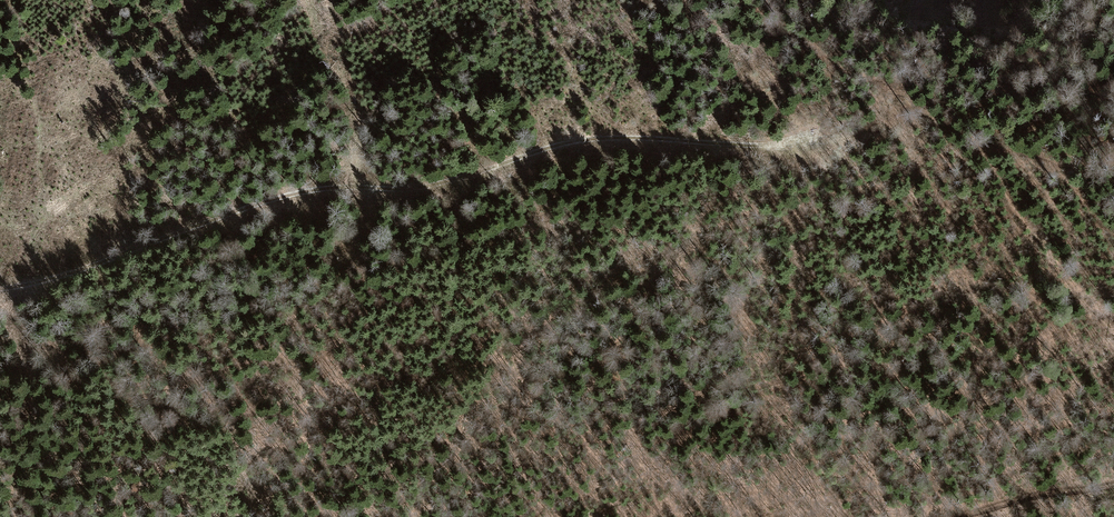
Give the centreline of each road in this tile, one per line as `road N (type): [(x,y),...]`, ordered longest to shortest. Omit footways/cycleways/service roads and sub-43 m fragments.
road 1 (track): [(816,142),(576,143),(437,185),(285,196),(67,275),(0,291)]
road 2 (track): [(931,516),(1113,481)]

